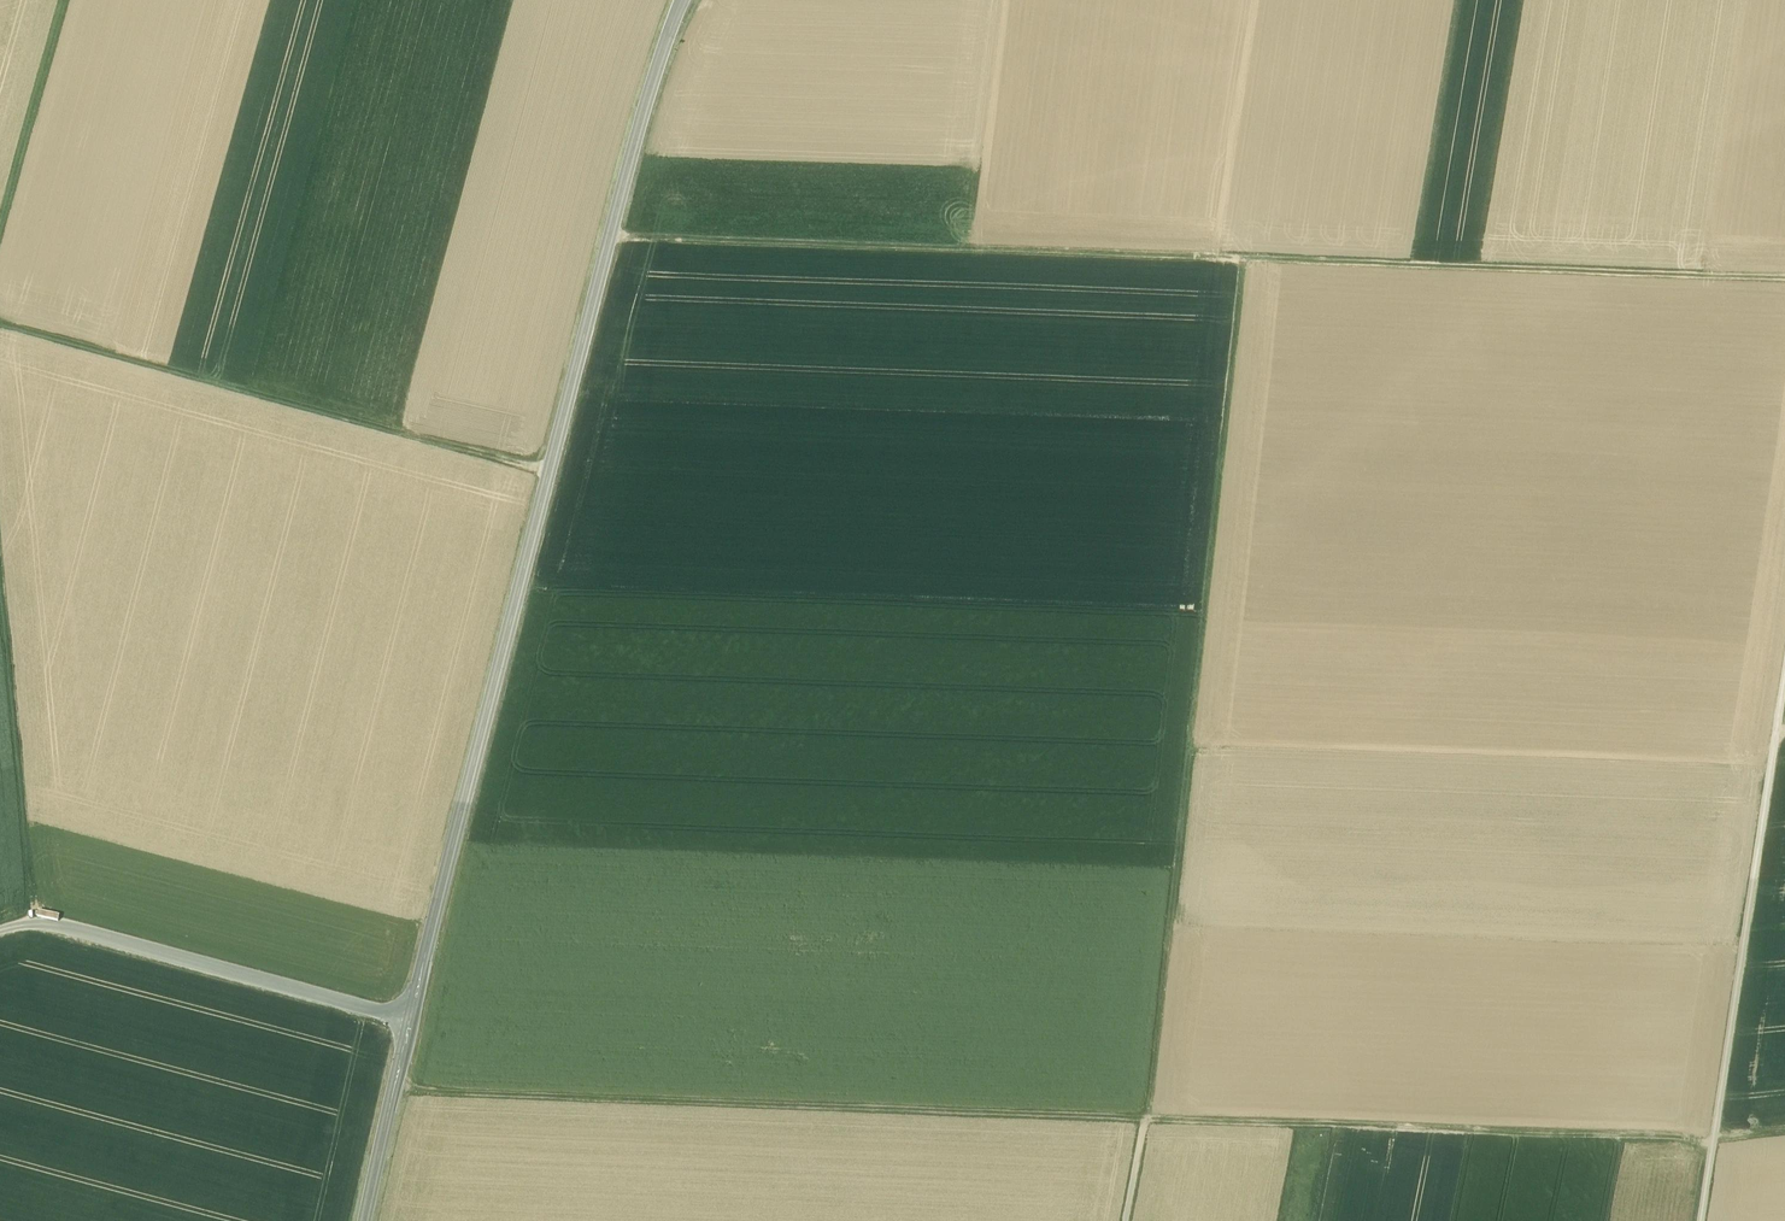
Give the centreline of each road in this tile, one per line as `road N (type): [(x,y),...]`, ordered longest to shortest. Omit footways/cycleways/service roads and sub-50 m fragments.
road 1 (track): [(1784,1132),(1713,1140),(1427,1133),(393,1094)]
road 2 (tertiary): [(365,1220),(627,171),(683,0)]
road 3 (track): [(1784,280),(611,237)]
road 4 (track): [(1242,261),(1146,1111),(1124,1220)]
road 5 (track): [(0,328),(550,474)]
road 6 (track): [(1784,671),(1700,1220)]

